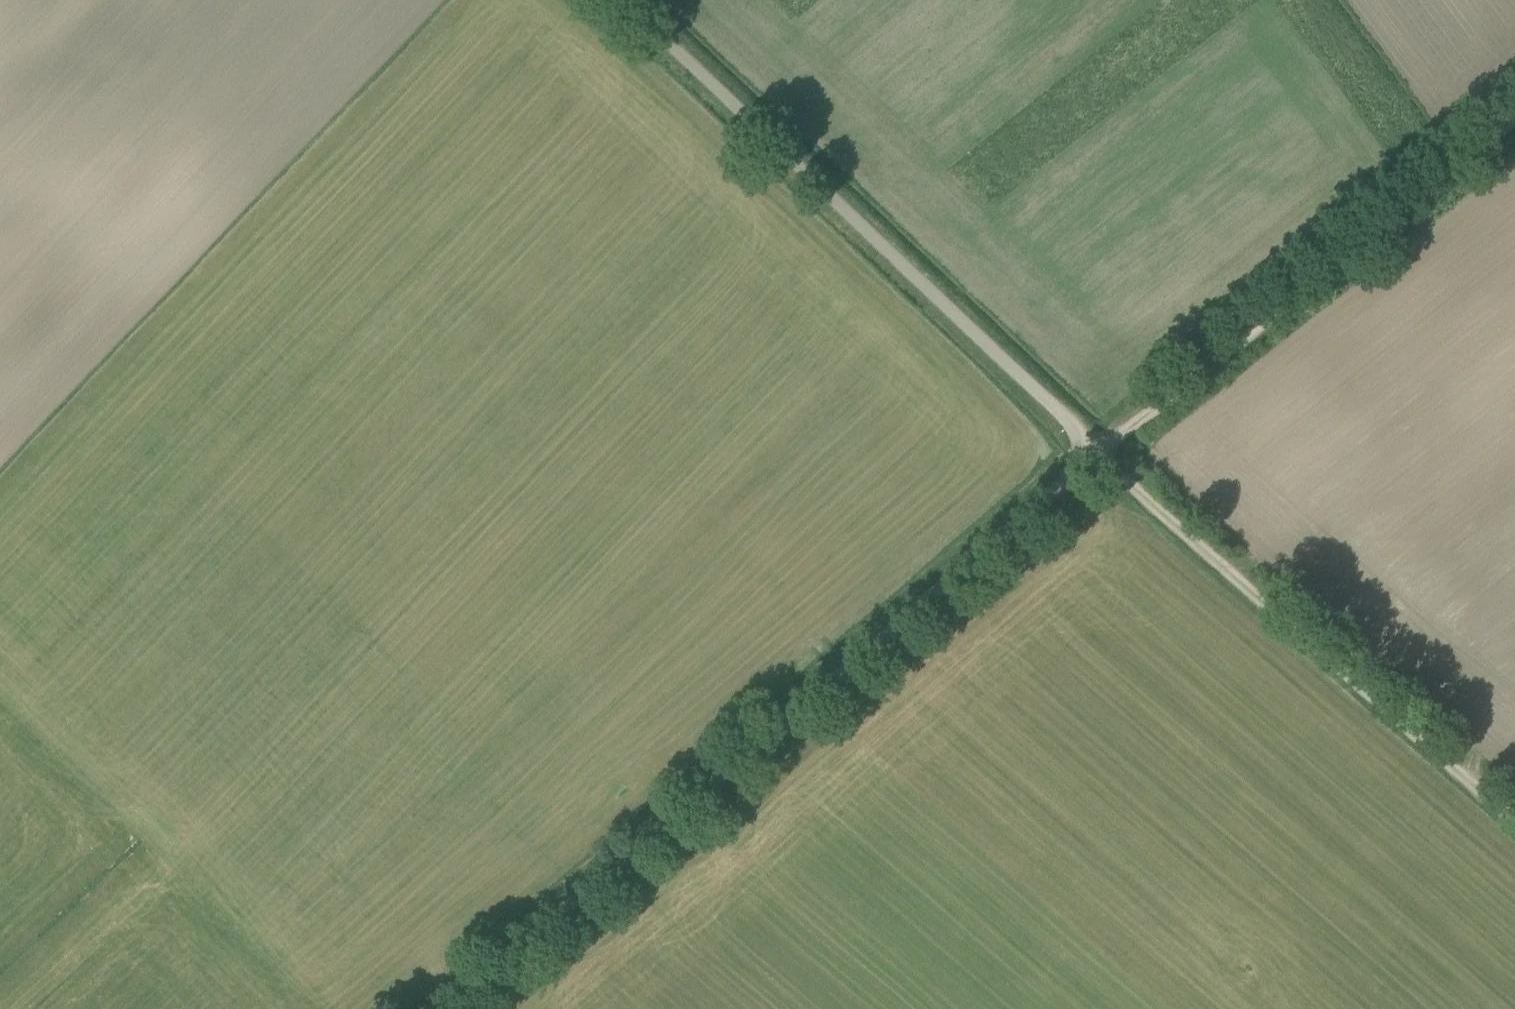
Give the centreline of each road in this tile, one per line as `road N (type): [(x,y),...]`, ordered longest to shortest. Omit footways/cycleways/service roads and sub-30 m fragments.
road 1 (unclassified): [(466,1008),(1099,452),(623,0)]
road 2 (track): [(1099,452),(1278,617),(1514,812)]
road 3 (track): [(1099,452),(1514,120)]

